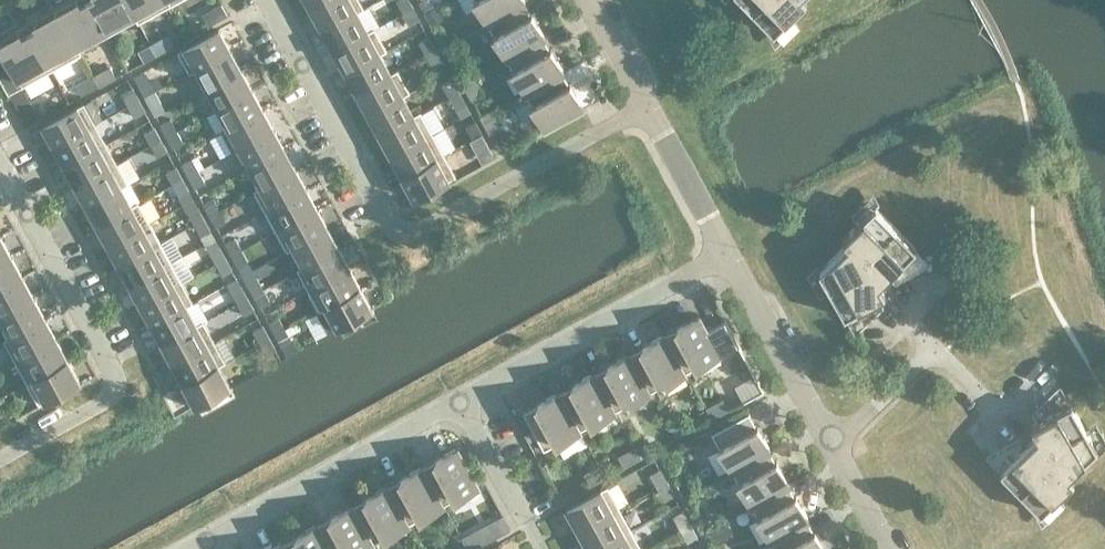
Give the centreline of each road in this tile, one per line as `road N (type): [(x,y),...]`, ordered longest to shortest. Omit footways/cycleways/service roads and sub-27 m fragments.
road 1 (residential): [(649,103),(416,229),(394,229),(267,0)]
road 2 (residential): [(0,457),(102,400),(115,368),(0,161)]
road 3 (residential): [(460,403),(725,252)]
road 4 (residential): [(209,541),(460,403)]
road 5 (residential): [(831,438),(725,252)]
road 6 (residential): [(725,252),(649,103)]
road 7 (residential): [(538,548),(460,403)]
road 8 (residential): [(936,346),(831,438)]
road 9 (residential): [(891,548),(831,438)]

